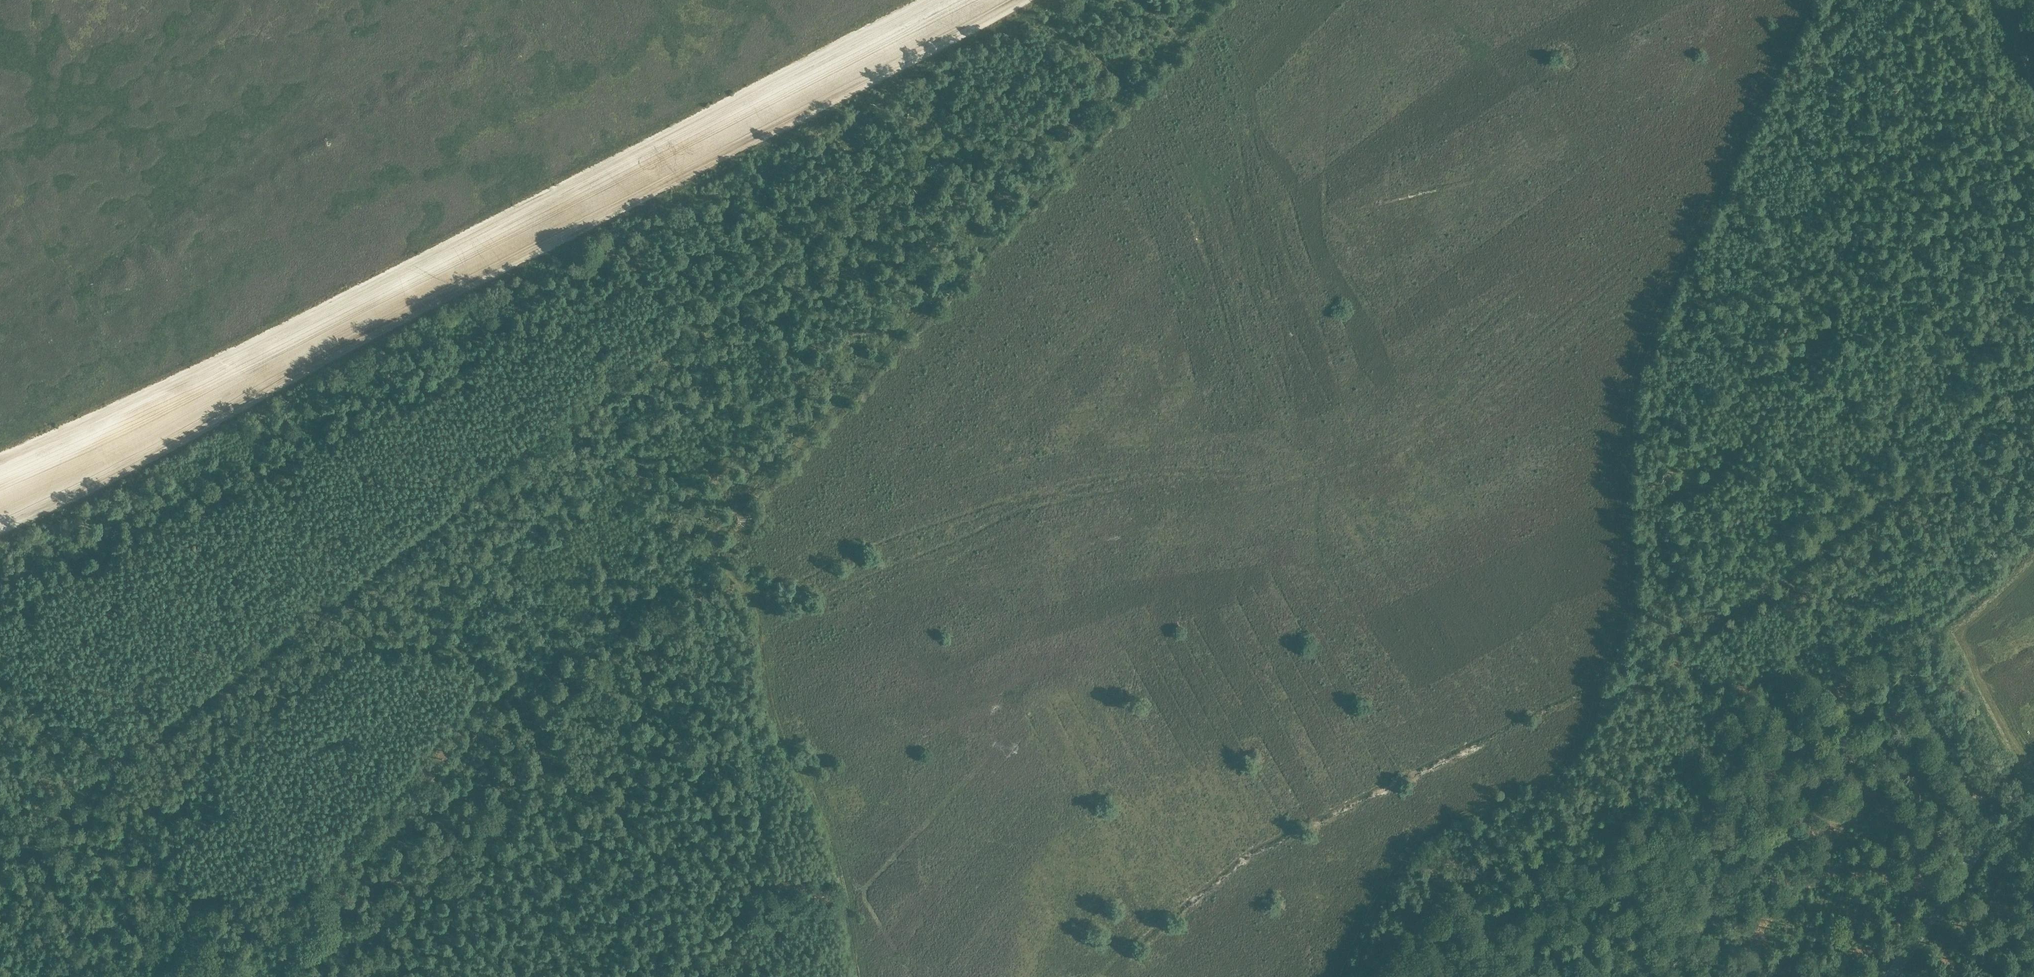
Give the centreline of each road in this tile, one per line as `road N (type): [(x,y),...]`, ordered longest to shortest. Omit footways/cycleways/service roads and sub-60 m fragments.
road 1 (track): [(285,976),(1115,111),(1209,0)]
road 2 (track): [(2033,386),(1990,400),(1934,473),(1731,607),(1660,616),(1627,604),(1634,372),(1809,0)]
road 3 (track): [(1627,604),(1583,739),(1530,788),(1413,844),(1375,896),(1338,976)]
road 4 (track): [(859,976),(828,824),(772,708),(758,616),(702,545)]
road 5 (tertiary): [(1891,976),(1984,844),(2033,810)]

